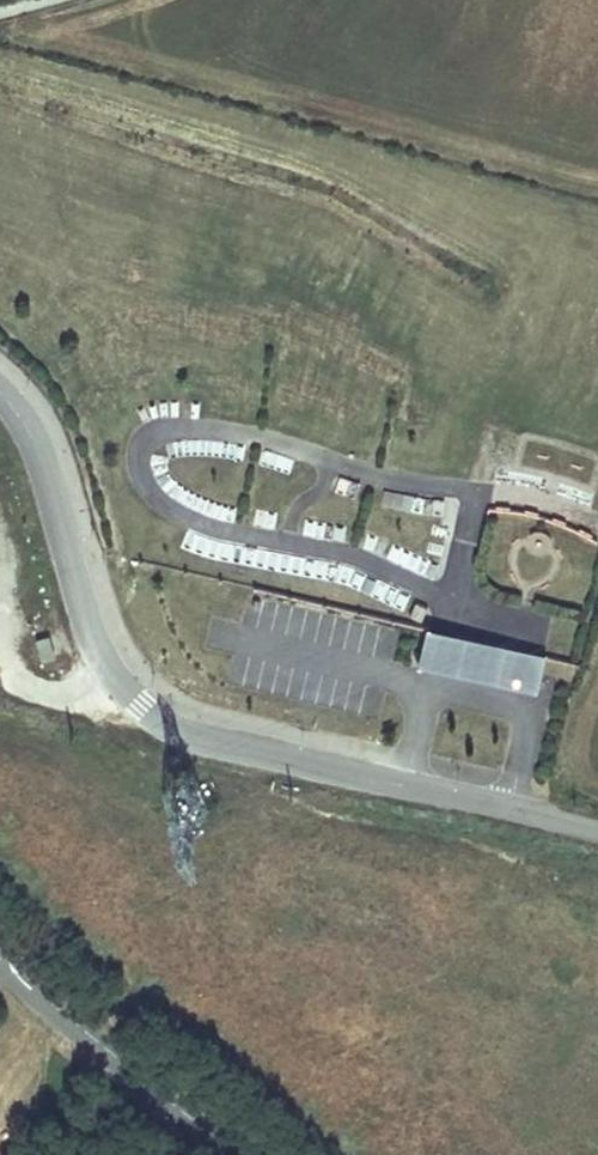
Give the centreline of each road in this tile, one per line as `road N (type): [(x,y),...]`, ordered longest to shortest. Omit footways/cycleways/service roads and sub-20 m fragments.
road 1 (unclassified): [(0,393),(31,436),(110,677),(138,707),(185,737),(597,833)]
road 2 (tertiary): [(0,963),(231,1154)]

